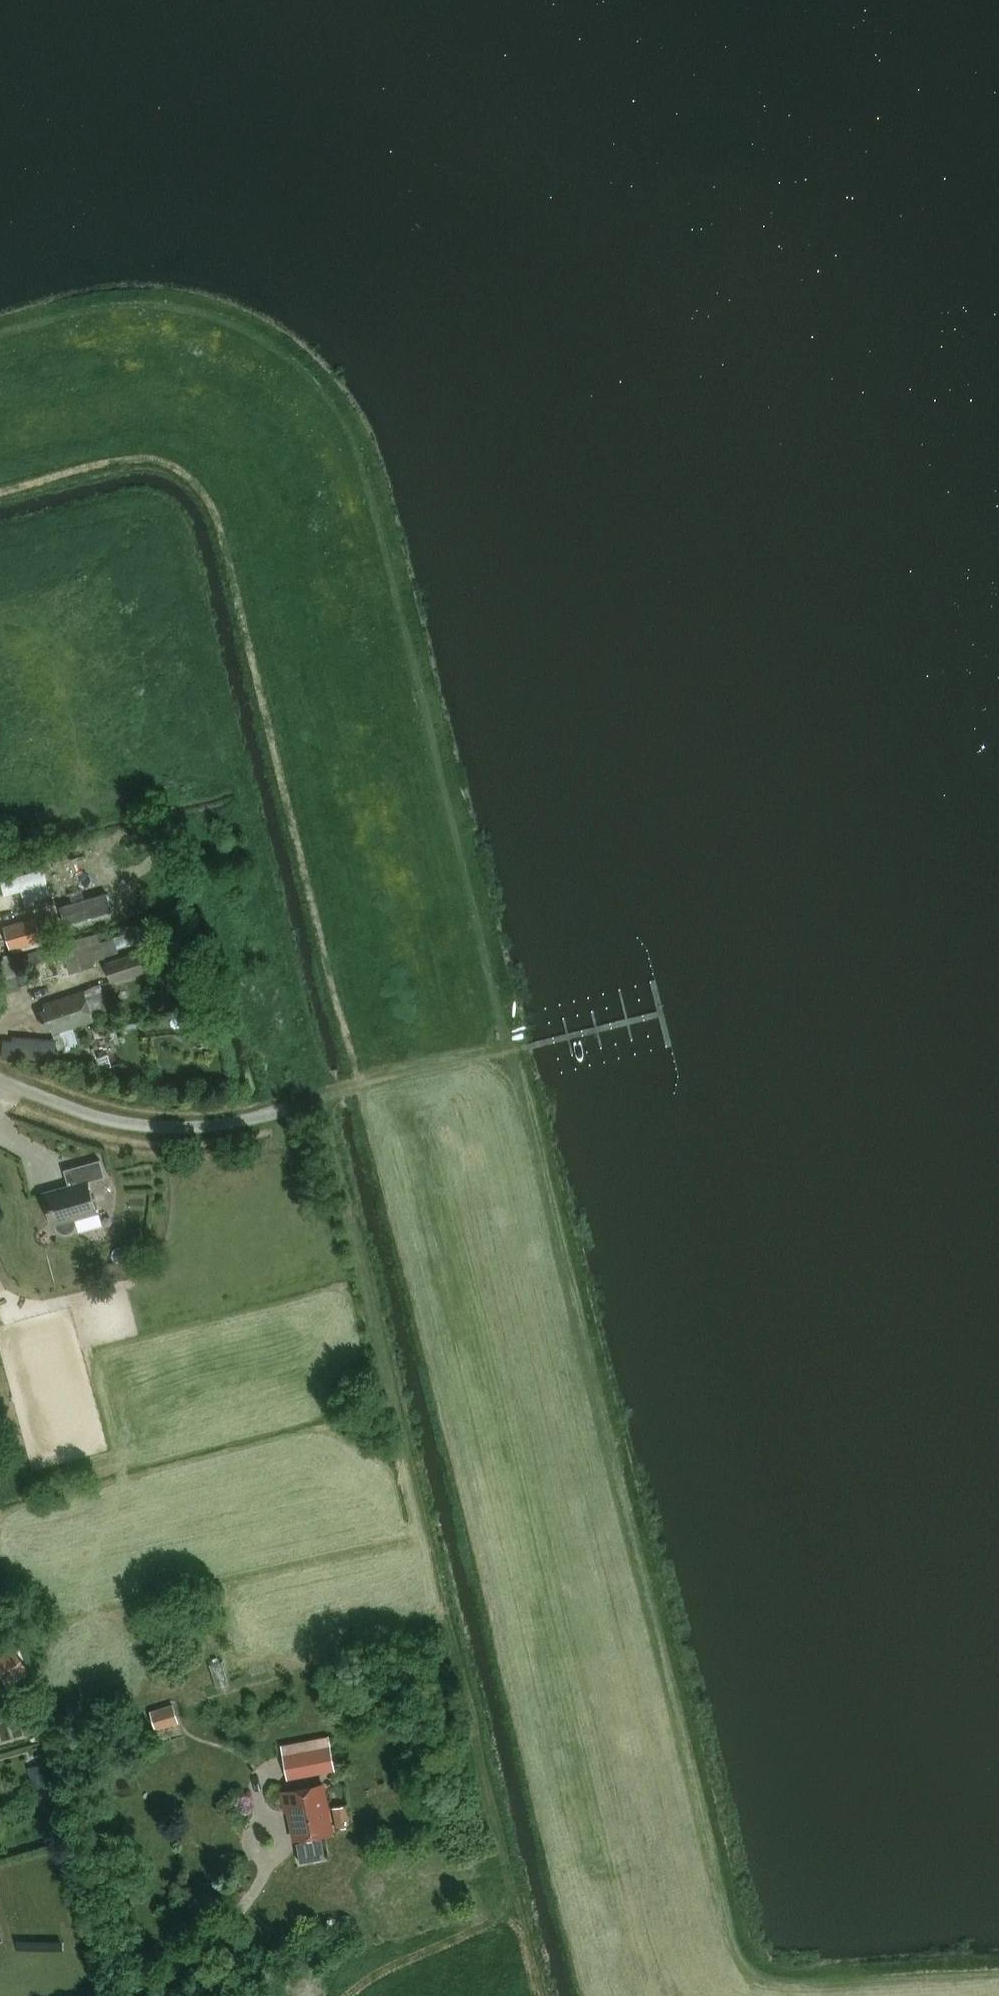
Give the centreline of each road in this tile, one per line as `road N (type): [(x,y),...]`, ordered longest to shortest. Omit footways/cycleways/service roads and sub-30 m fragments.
road 1 (residential): [(0,1084),(125,1123),(203,1126),(283,1105)]

